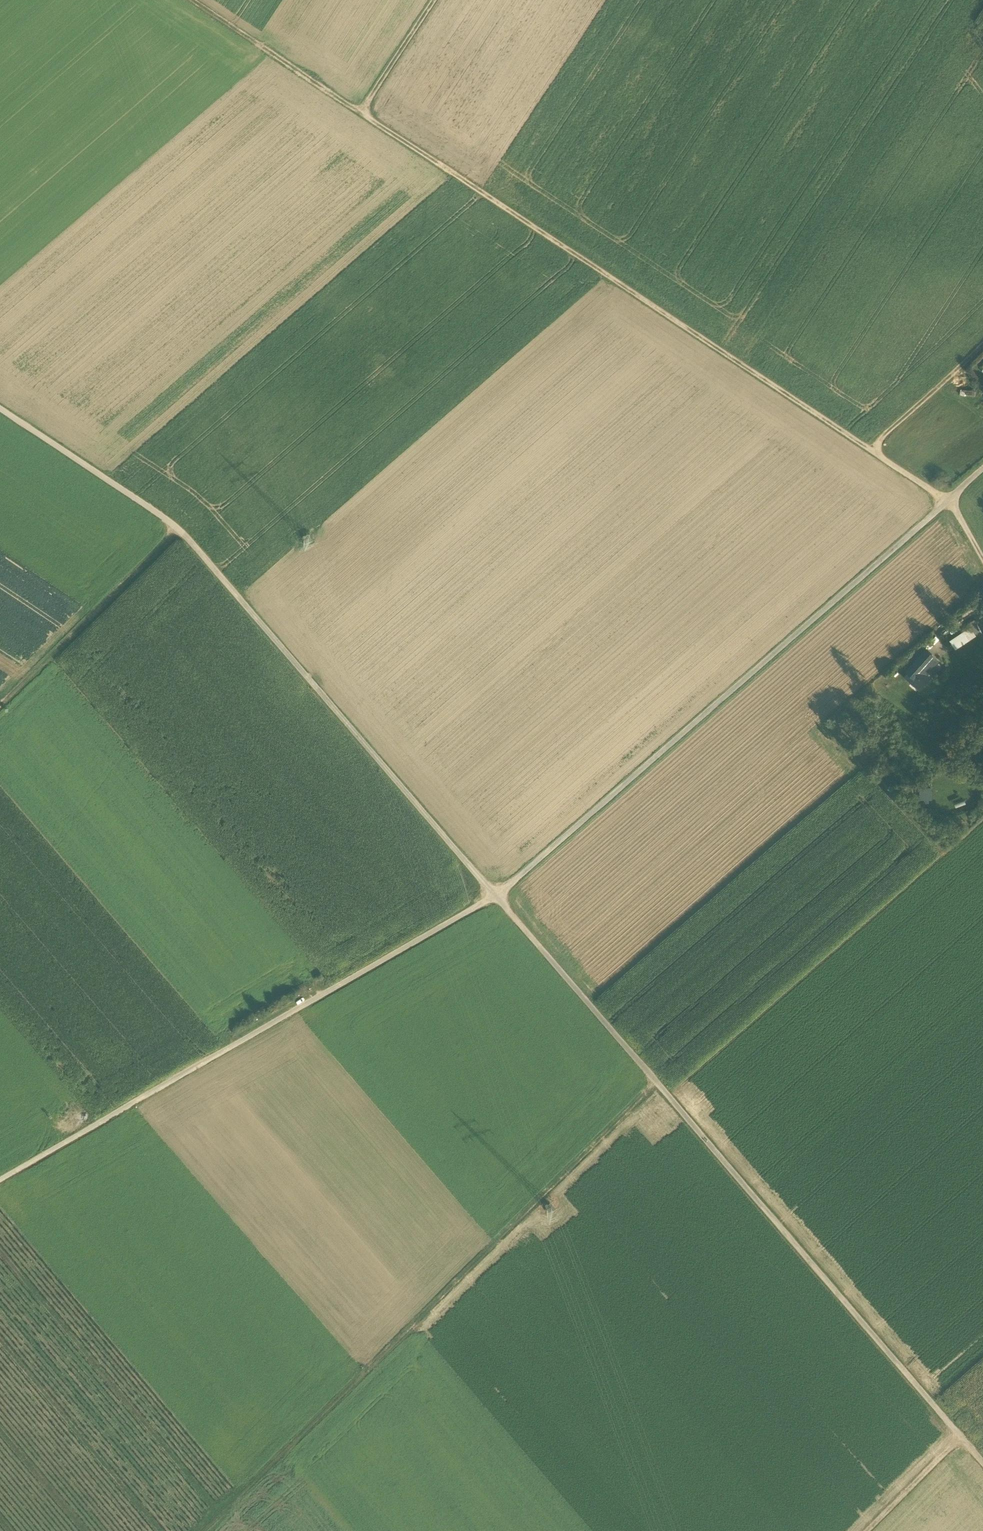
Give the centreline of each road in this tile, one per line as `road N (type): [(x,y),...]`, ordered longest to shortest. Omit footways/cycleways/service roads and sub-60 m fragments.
road 1 (track): [(982,1463),(179,529),(0,408)]
road 2 (track): [(948,500),(495,897),(0,1179)]
road 3 (track): [(870,449),(192,0)]
road 4 (track): [(656,1082),(204,1530)]
road 5 (track): [(108,479),(461,176)]
road 6 (track): [(179,529),(0,707)]
road 7 (track): [(870,449),(982,345)]
road 8 (track): [(864,1530),(960,1436)]
road 9 (track): [(361,112),(434,0)]

